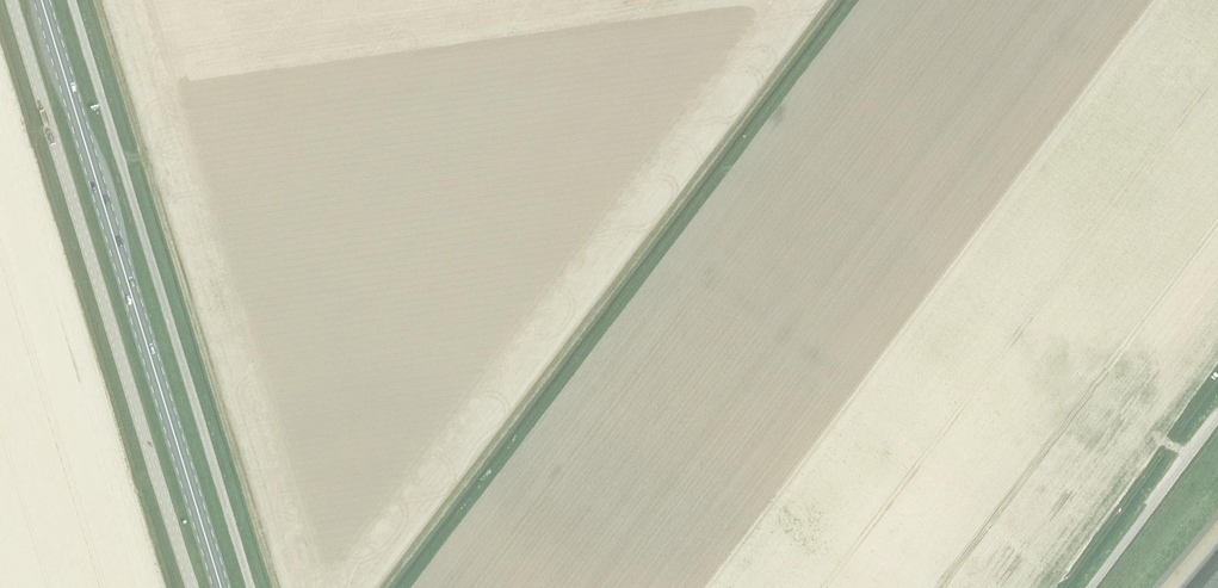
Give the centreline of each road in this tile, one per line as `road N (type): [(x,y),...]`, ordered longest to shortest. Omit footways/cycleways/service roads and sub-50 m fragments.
road 1 (unclassified): [(194,587),(12,0)]
road 2 (unclassified): [(251,587),(71,0)]
road 3 (primary): [(41,0),(221,587)]
road 4 (unclassified): [(1089,587),(1217,420)]

